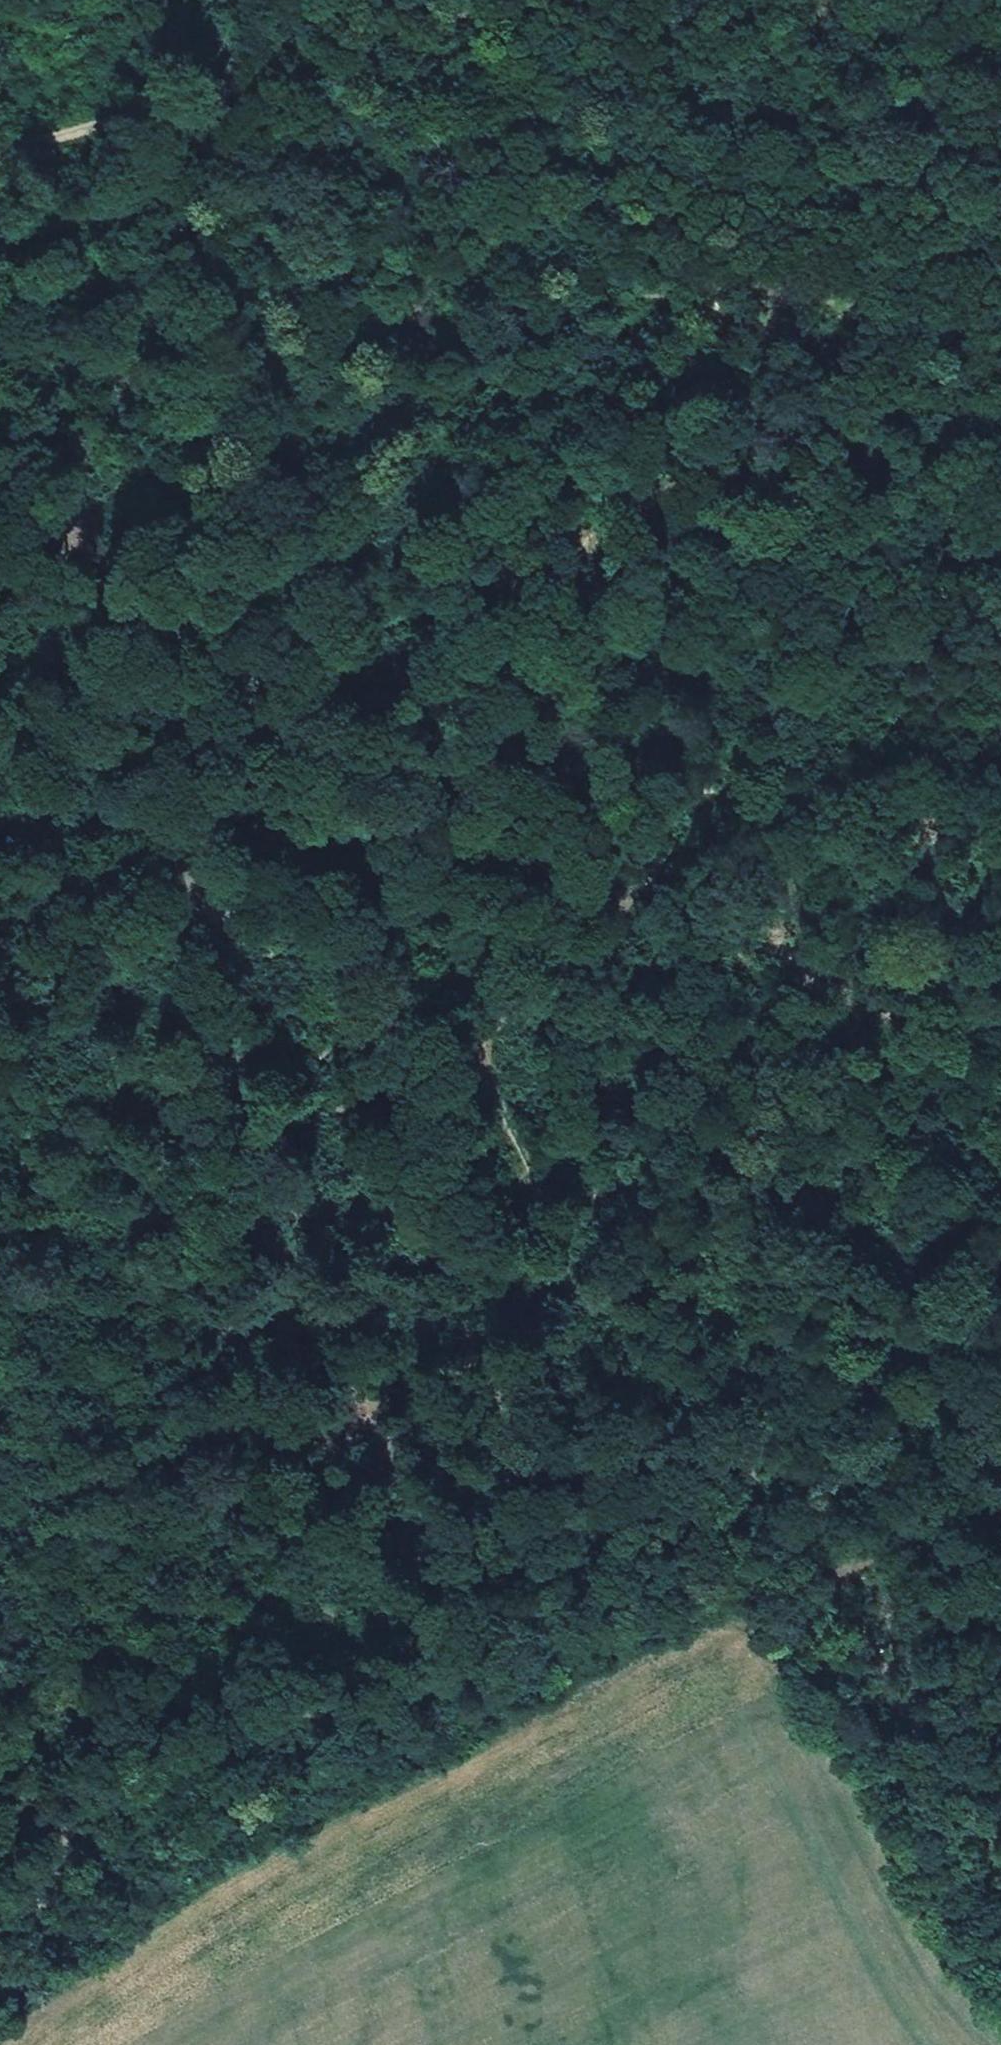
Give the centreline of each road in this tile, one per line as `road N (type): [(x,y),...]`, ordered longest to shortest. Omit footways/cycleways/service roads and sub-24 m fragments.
road 1 (track): [(0,1917),(251,1700),(364,1667),(476,1495),(640,1436),(751,1463),(838,1572),(1000,1859)]
road 2 (track): [(542,0),(0,158)]
road 3 (track): [(746,0),(1000,266)]

